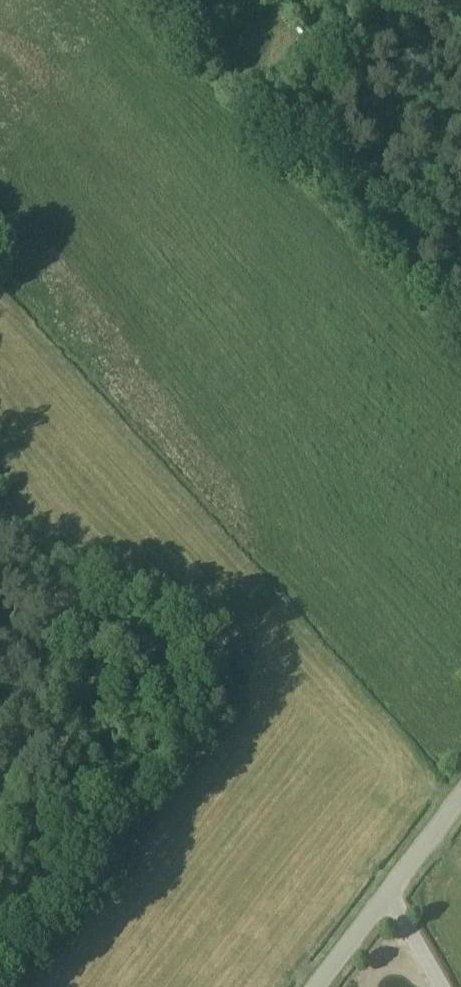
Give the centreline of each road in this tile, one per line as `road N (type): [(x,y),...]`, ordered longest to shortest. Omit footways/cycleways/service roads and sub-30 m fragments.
road 1 (unclassified): [(315,986),(460,795)]

